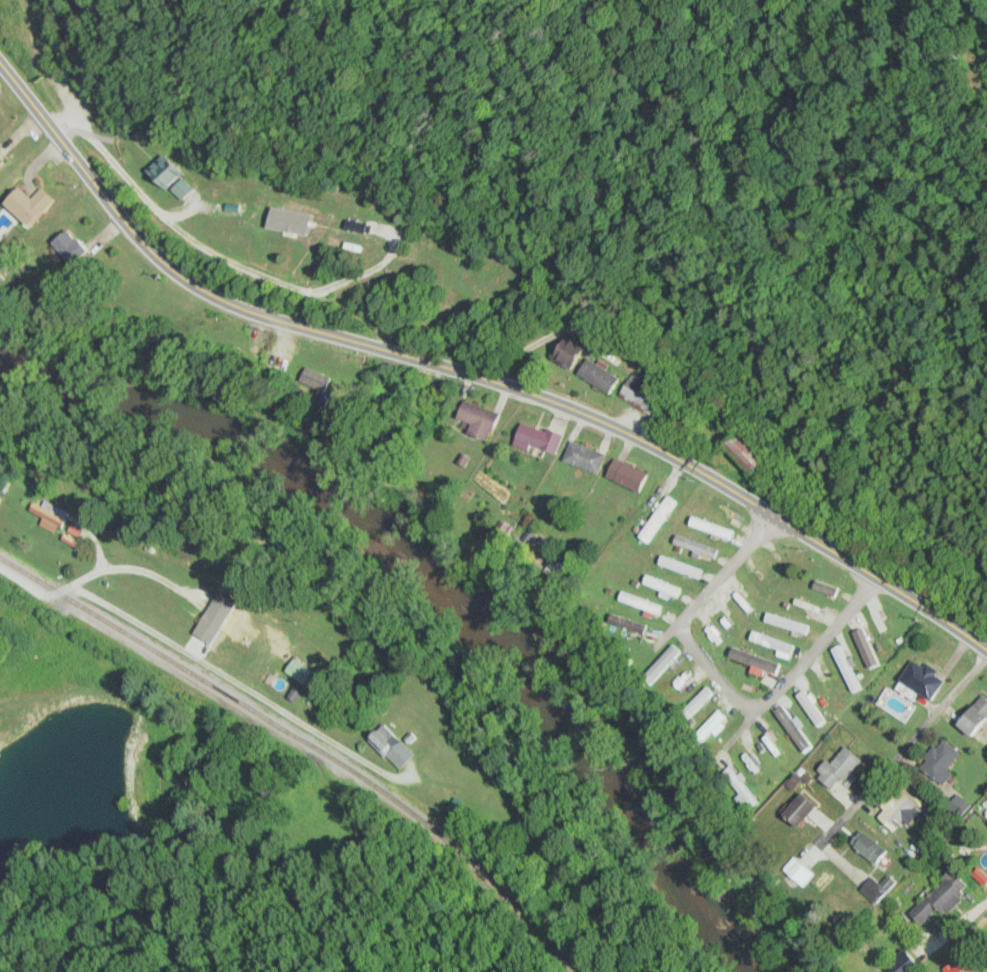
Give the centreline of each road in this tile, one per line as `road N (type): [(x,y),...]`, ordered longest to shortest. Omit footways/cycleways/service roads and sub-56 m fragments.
road 1 (secondary): [(986,649),(776,516),(606,422),(206,292),(119,214),(0,67)]
road 2 (residential): [(878,577),(774,697),(748,704),(684,624),(776,516)]
road 3 (residential): [(823,846),(986,657)]

